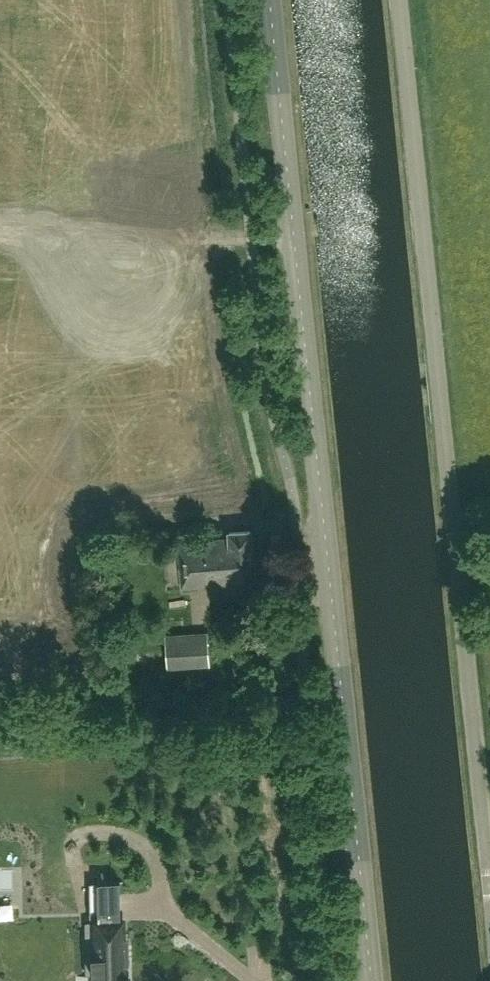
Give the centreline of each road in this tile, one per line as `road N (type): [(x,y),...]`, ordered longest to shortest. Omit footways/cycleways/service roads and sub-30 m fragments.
road 1 (tertiary): [(371,980),(271,0)]
road 2 (unclassified): [(489,888),(399,0)]

